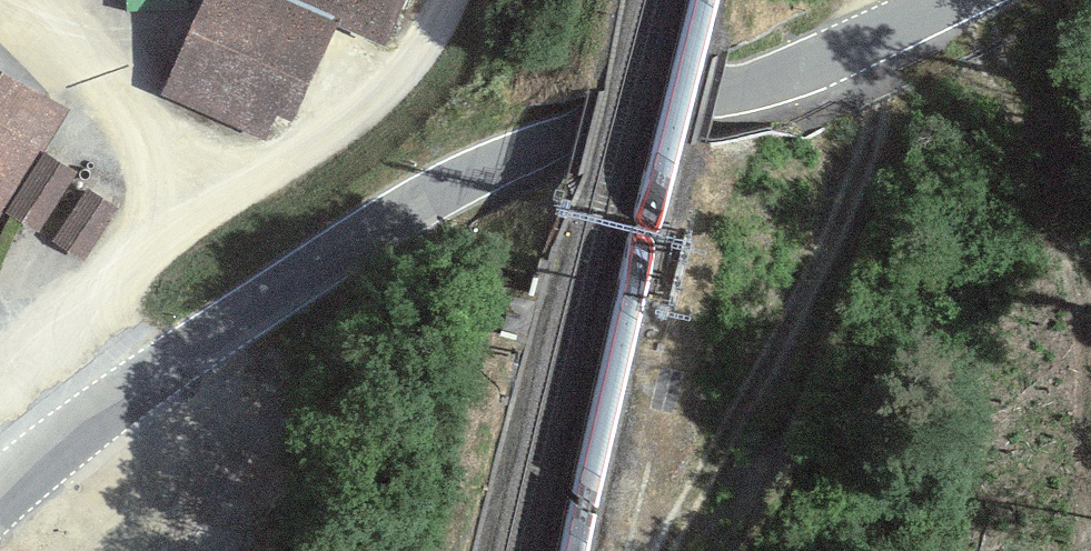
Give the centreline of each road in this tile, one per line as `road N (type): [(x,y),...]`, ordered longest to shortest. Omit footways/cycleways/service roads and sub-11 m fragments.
road 1 (tertiary): [(972,0),(409,218),(260,306),(96,420),(0,527)]
road 2 (track): [(427,0),(346,91),(105,258),(76,313),(68,362),(96,420)]
road 3 (track): [(843,53),(821,226),(647,550)]
road 4 (track): [(56,0),(106,53),(186,201)]

